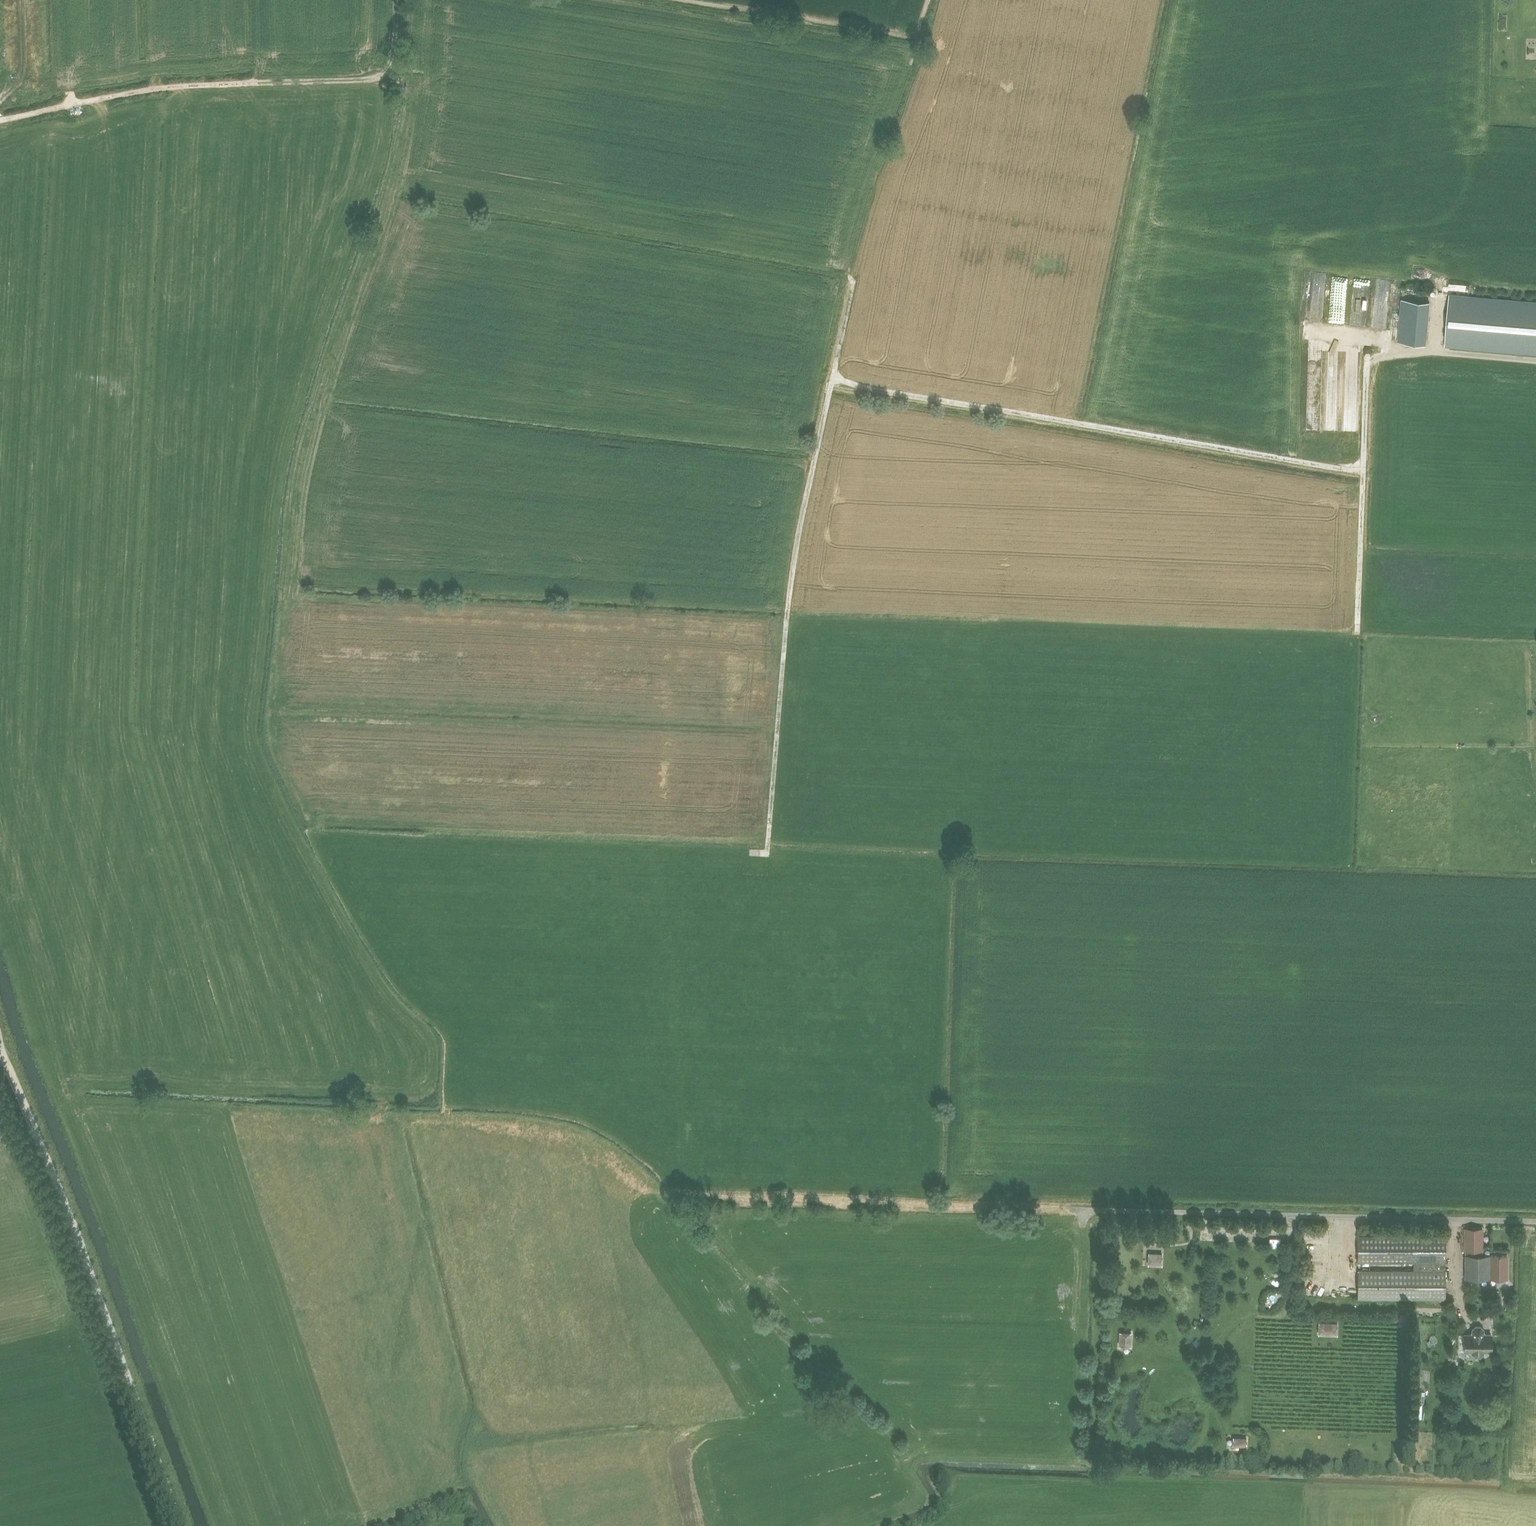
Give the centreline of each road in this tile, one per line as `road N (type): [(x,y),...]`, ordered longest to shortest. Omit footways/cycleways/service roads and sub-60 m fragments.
road 1 (track): [(384,73),(408,86),(390,188),(299,446),(269,733),(343,893),(401,985),(448,1036),(447,1117),(579,1130),(627,1159),(662,1196)]
road 2 (track): [(832,377),(1361,470),(1355,631)]
road 3 (track): [(745,850),(768,852),(786,608),(853,279)]
road 4 (track): [(180,1525),(0,1043)]
road 5 (track): [(0,120),(170,85),(380,78),(394,60),(397,0)]
road 6 (track): [(1064,1206),(662,1196)]
road 7 (track): [(1361,470),(1366,359),(1433,348),(1438,292)]
road 8 (track): [(1396,1494),(1535,1500)]

